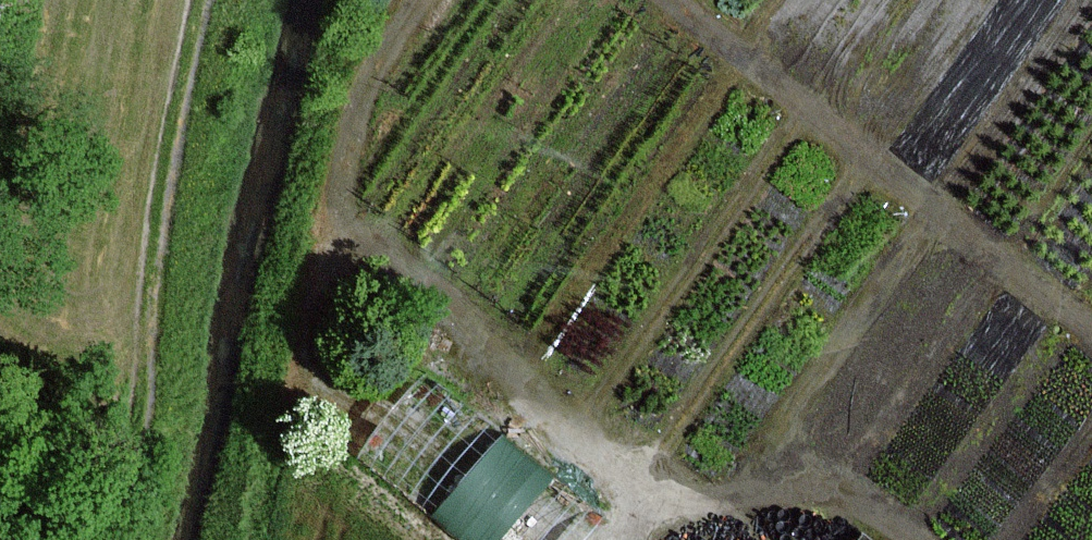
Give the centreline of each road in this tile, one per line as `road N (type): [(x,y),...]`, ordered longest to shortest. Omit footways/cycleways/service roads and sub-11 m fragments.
road 1 (track): [(428,0),(385,70),(348,221),(714,522),(884,500),(934,539)]
road 2 (track): [(195,0),(153,222),(138,411),(117,531)]
road 3 (track): [(1091,334),(673,0)]

